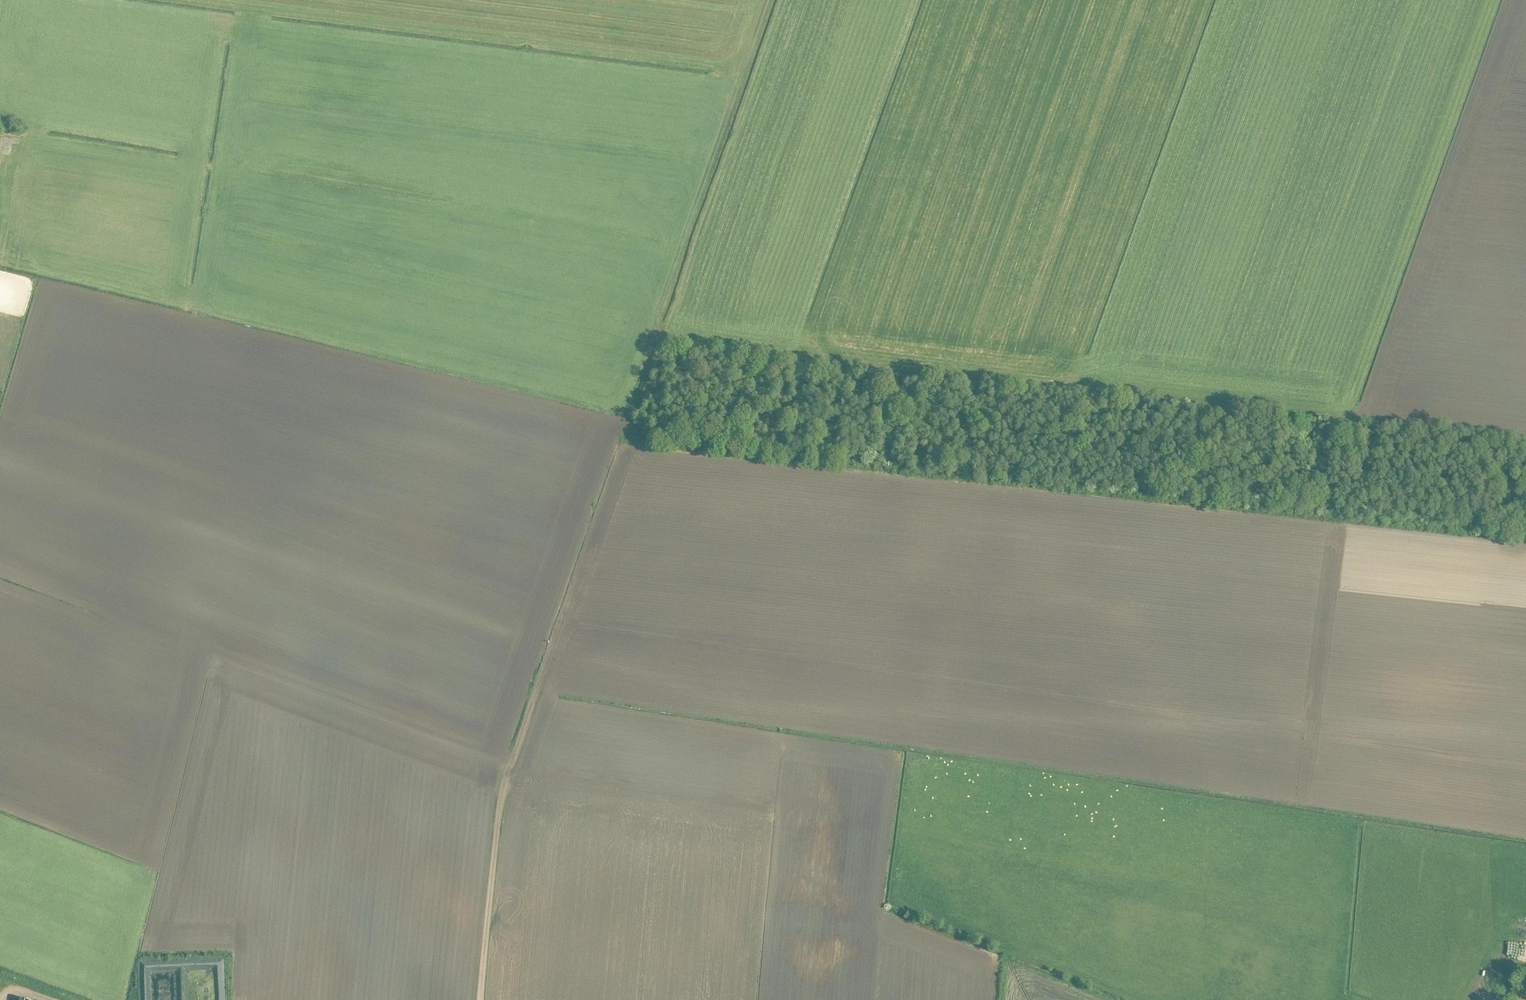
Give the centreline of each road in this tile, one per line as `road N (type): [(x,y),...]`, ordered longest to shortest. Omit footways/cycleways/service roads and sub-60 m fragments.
road 1 (track): [(481,999),(502,792),(536,693)]

